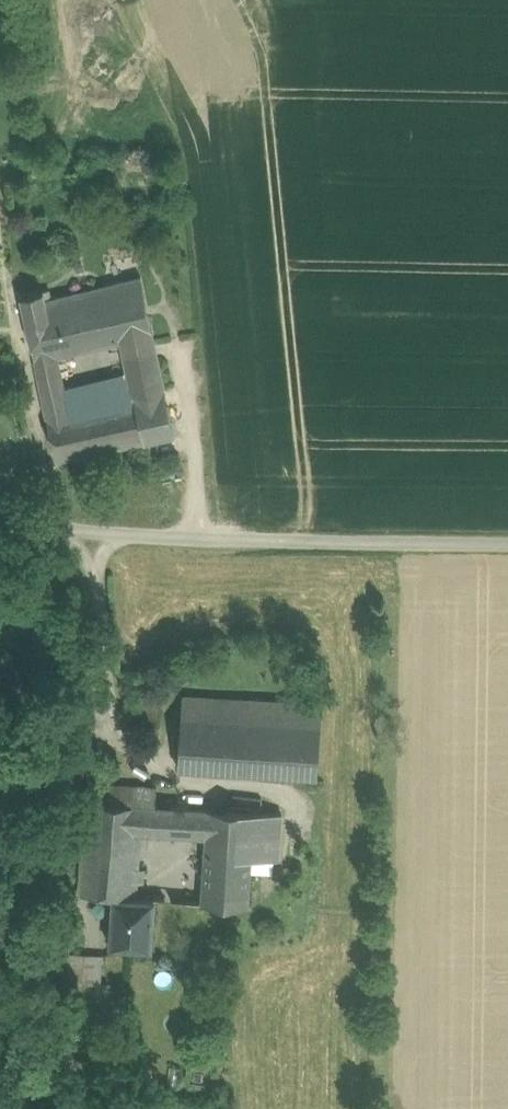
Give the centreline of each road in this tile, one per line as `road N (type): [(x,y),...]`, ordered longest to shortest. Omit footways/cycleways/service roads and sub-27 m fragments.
road 1 (unclassified): [(507,543),(199,537),(0,522)]

